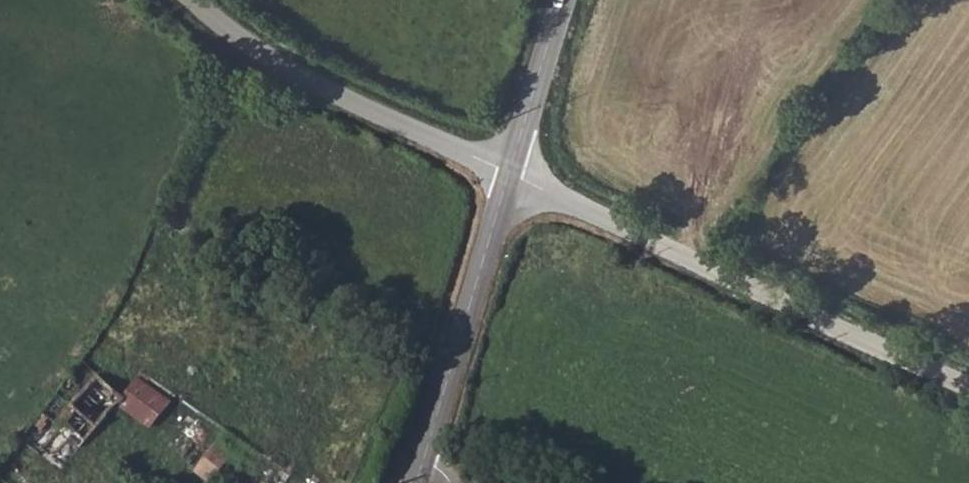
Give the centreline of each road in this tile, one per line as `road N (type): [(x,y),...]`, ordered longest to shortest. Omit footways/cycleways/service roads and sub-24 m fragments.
road 1 (unclassified): [(511,171),(968,384)]
road 2 (unclassified): [(189,0),(226,34),(298,73),(511,171)]
road 3 (tertiary): [(416,482),(511,171)]
road 4 (tertiary): [(511,171),(563,0)]

